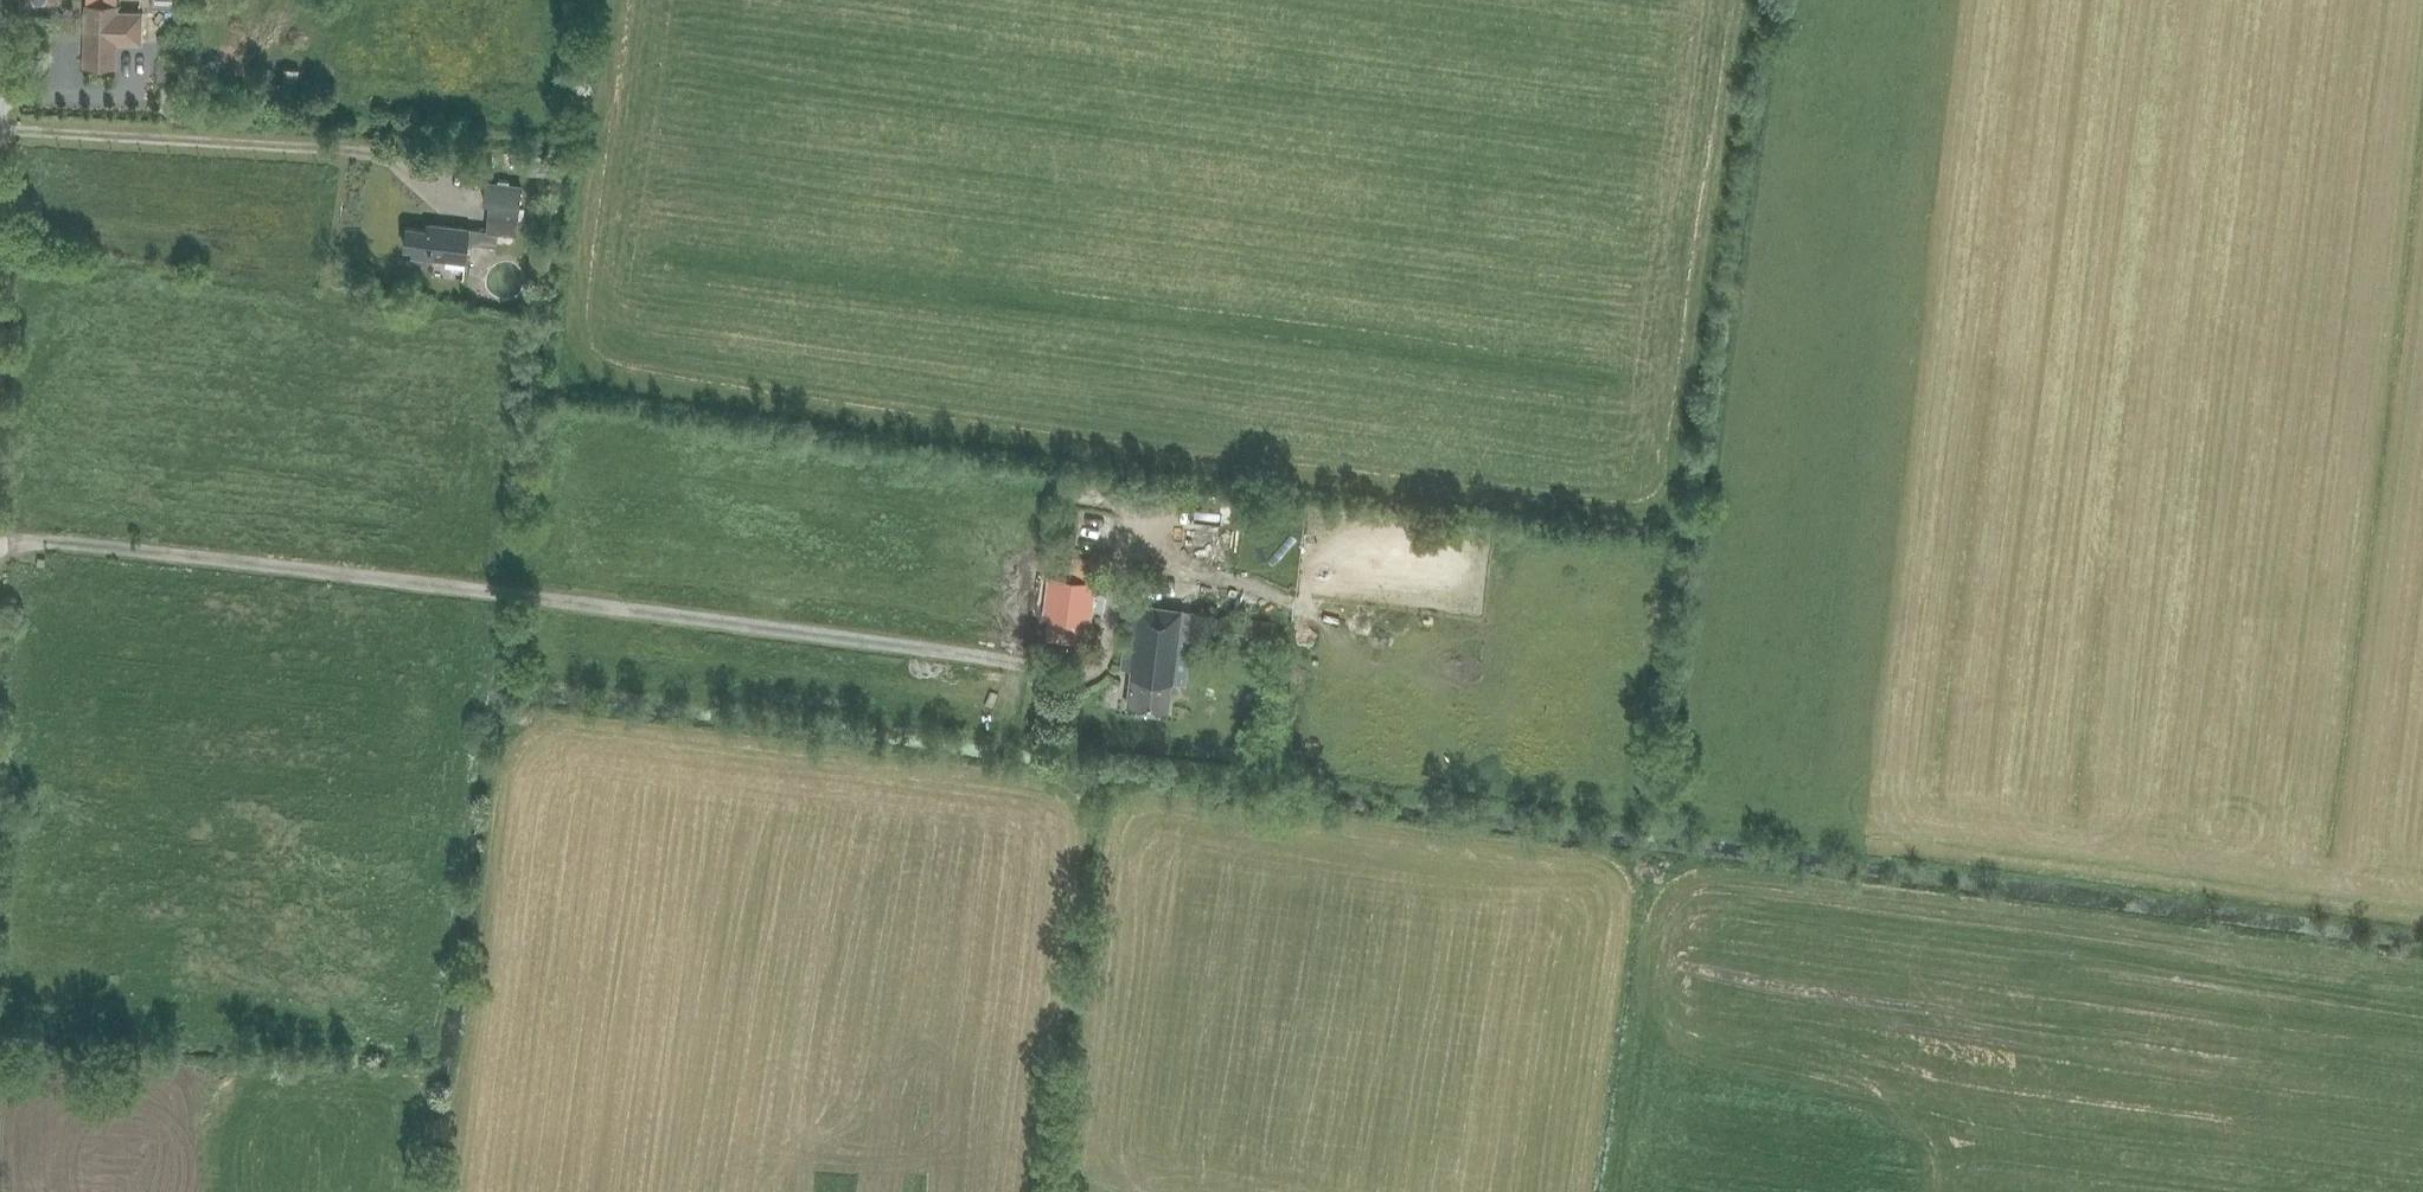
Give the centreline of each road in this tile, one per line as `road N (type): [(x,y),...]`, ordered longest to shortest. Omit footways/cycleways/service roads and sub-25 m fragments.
road 1 (track): [(1027,656),(0,542)]
road 2 (track): [(0,128),(367,151),(426,191),(455,194)]

